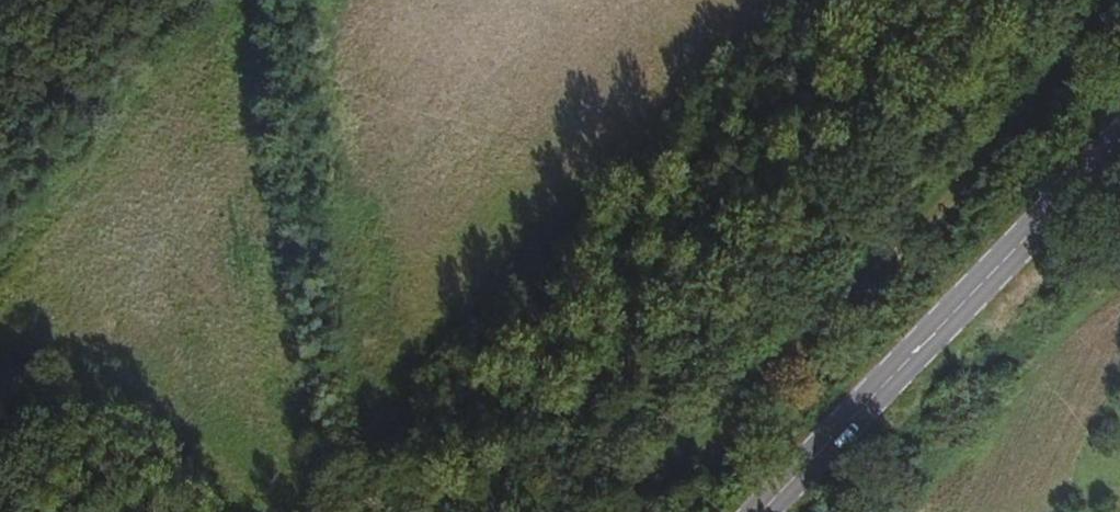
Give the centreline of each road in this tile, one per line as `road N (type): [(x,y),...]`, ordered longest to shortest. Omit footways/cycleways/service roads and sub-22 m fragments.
road 1 (track): [(1119,15),(644,511)]
road 2 (secondary): [(757,511),(1119,135)]

